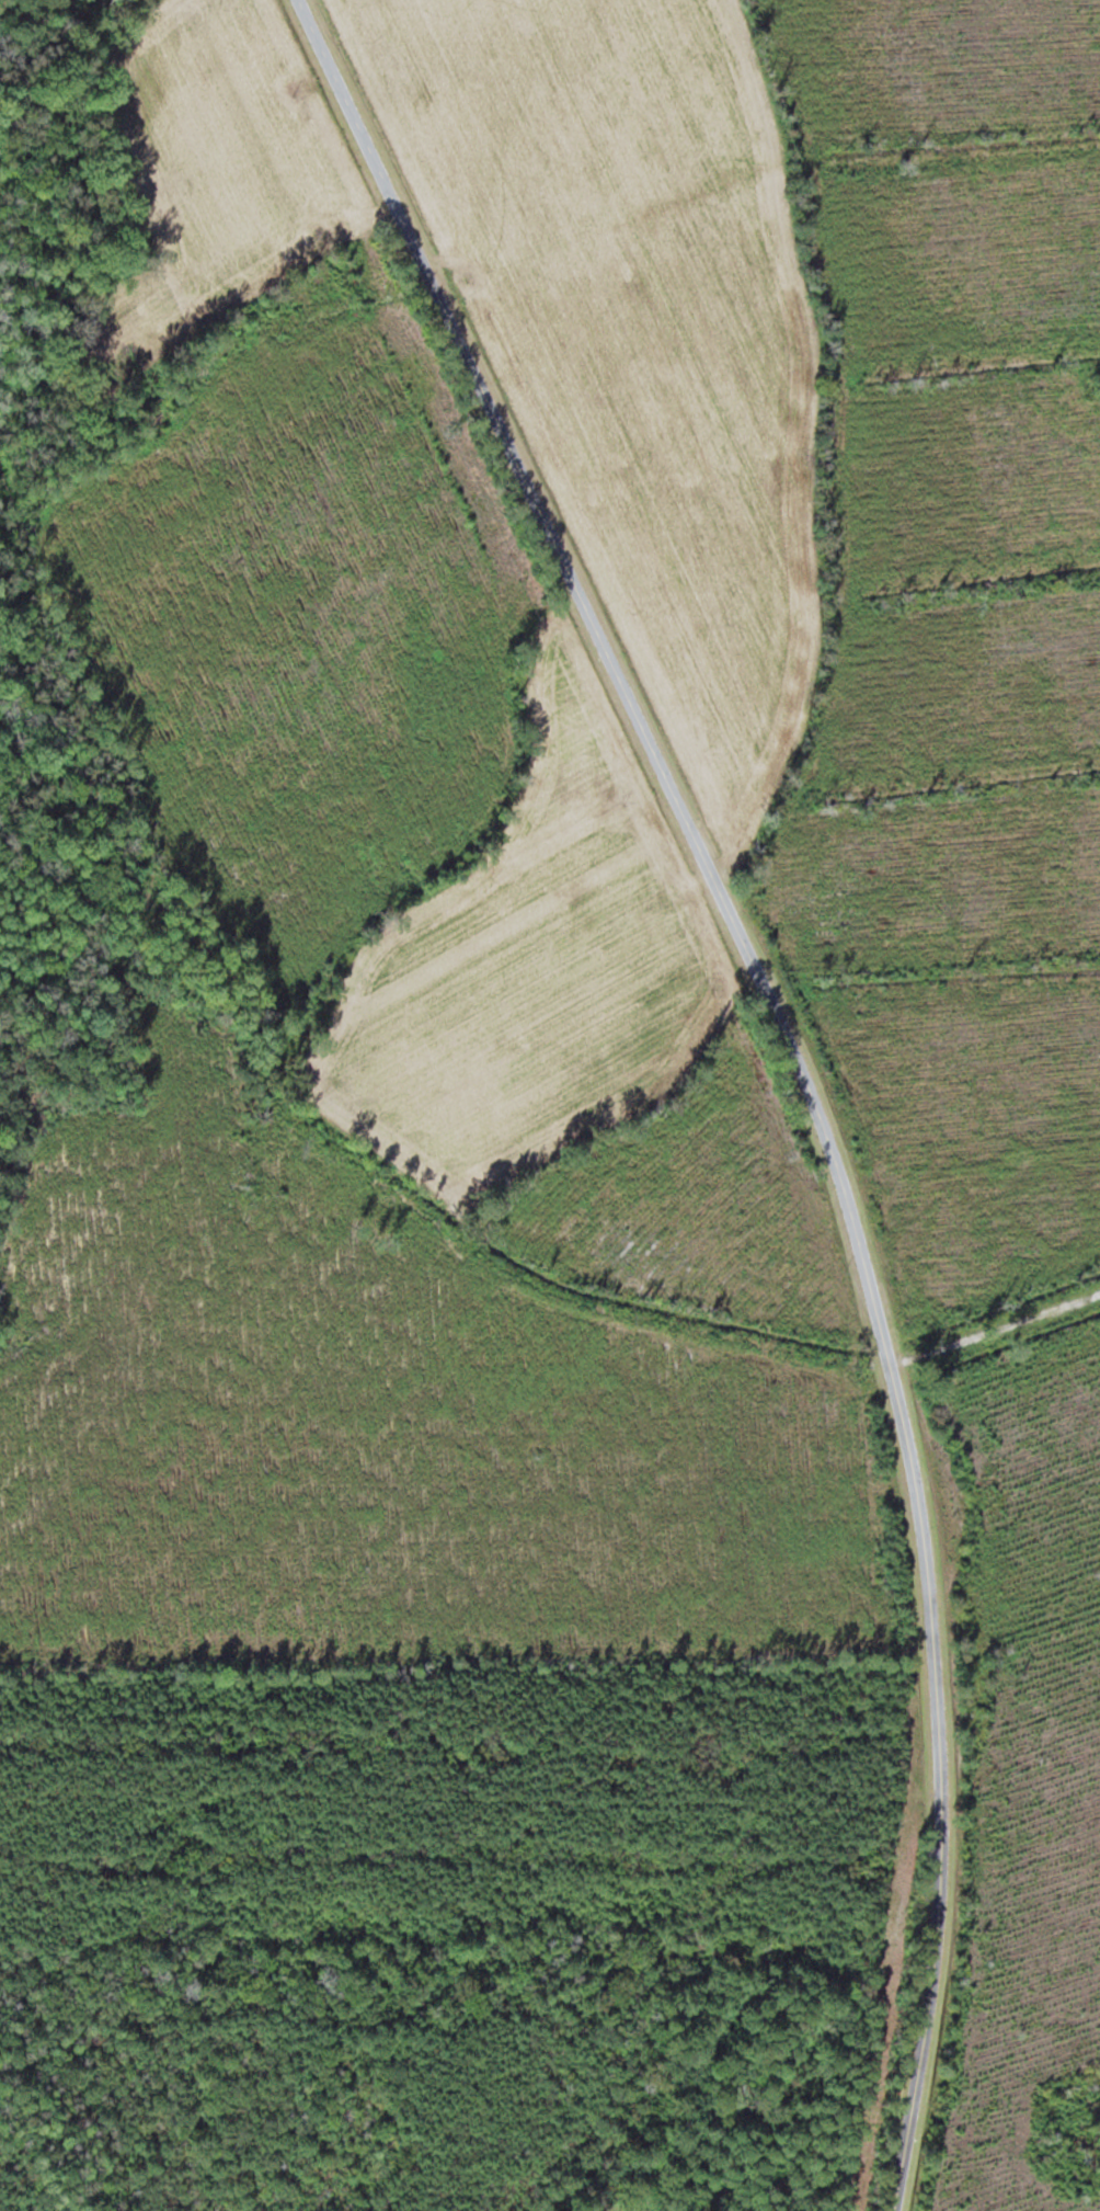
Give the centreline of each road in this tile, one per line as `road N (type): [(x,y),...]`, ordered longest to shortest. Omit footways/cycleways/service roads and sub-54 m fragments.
road 1 (residential): [(895,2210),(930,1999),(940,1842),(940,1688),(909,1399),(870,1257),(787,1028),(302,0)]

